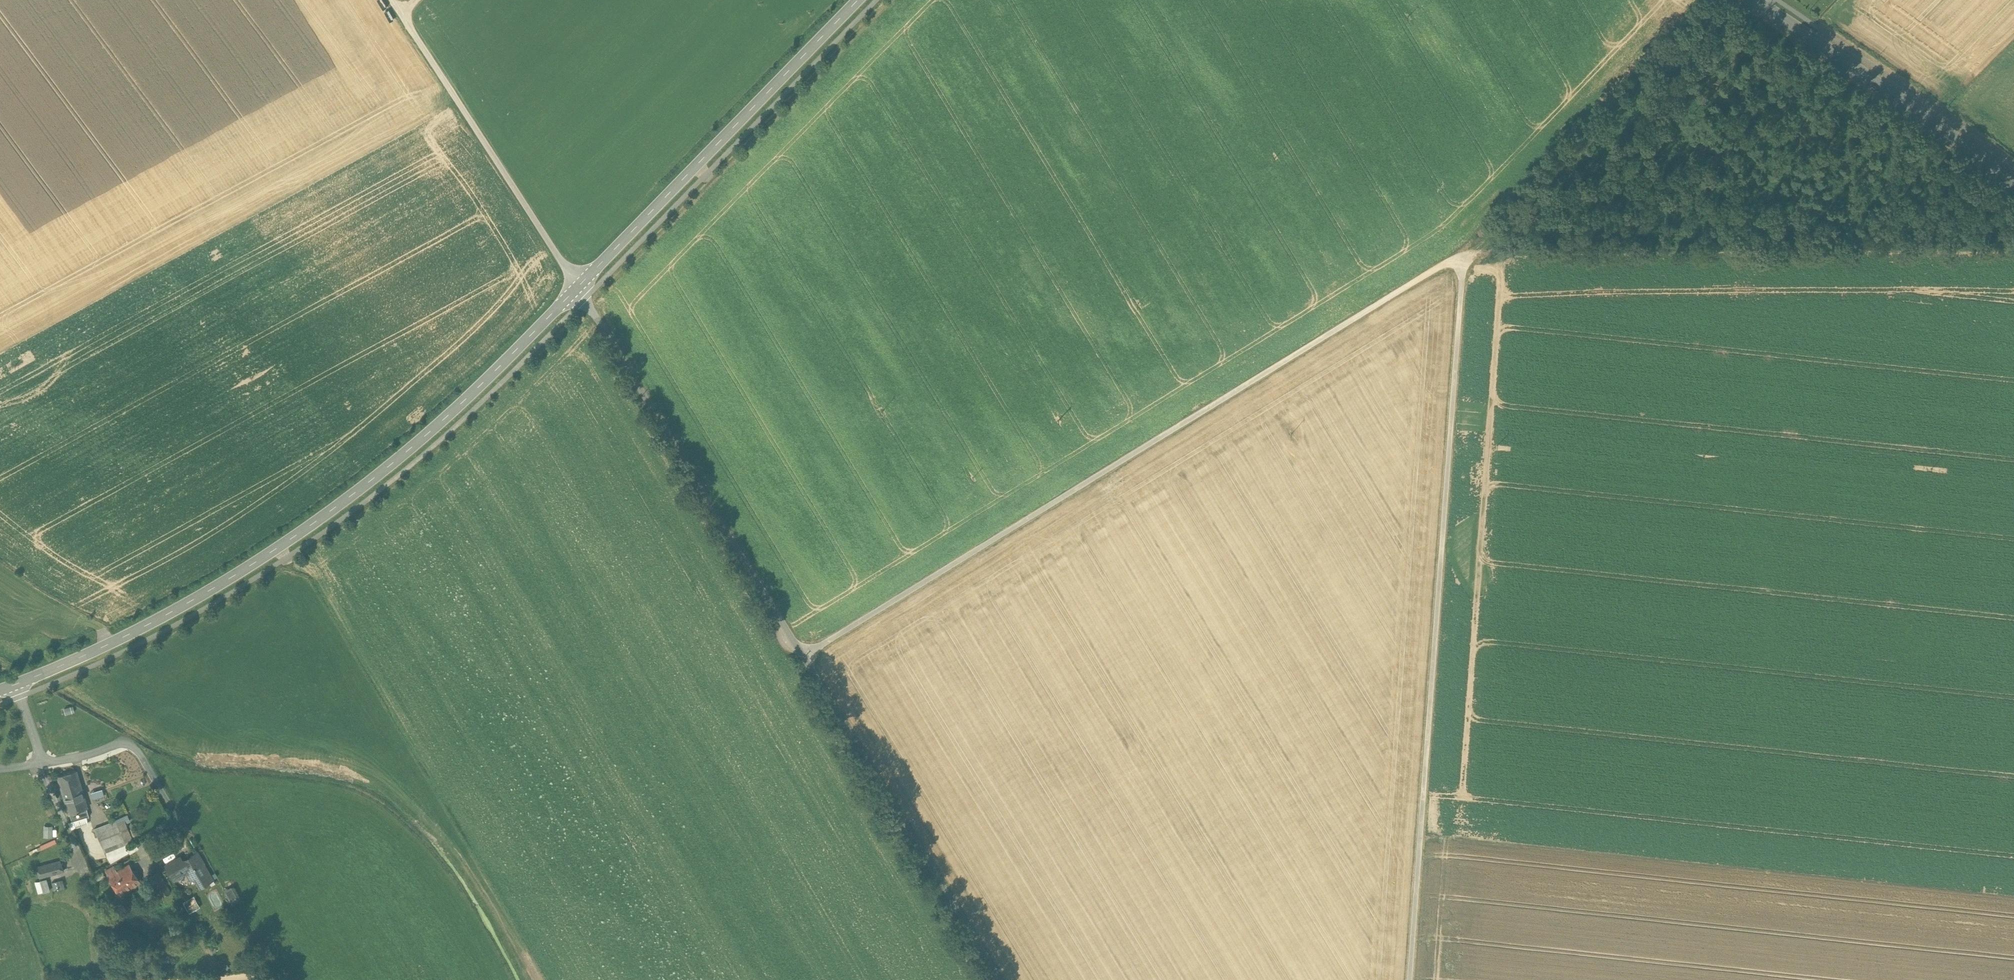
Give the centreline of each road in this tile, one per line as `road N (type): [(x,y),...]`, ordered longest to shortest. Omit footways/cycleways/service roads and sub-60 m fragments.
road 1 (track): [(1411,979),(1467,256),(808,655)]
road 2 (tertiary): [(17,683),(189,603),(347,502),(480,387),(861,0)]
road 3 (track): [(579,285),(808,655)]
road 4 (track): [(808,655),(1003,979)]
road 5 (track): [(579,285),(393,0)]
road 6 (primary): [(2013,182),(1753,0)]

